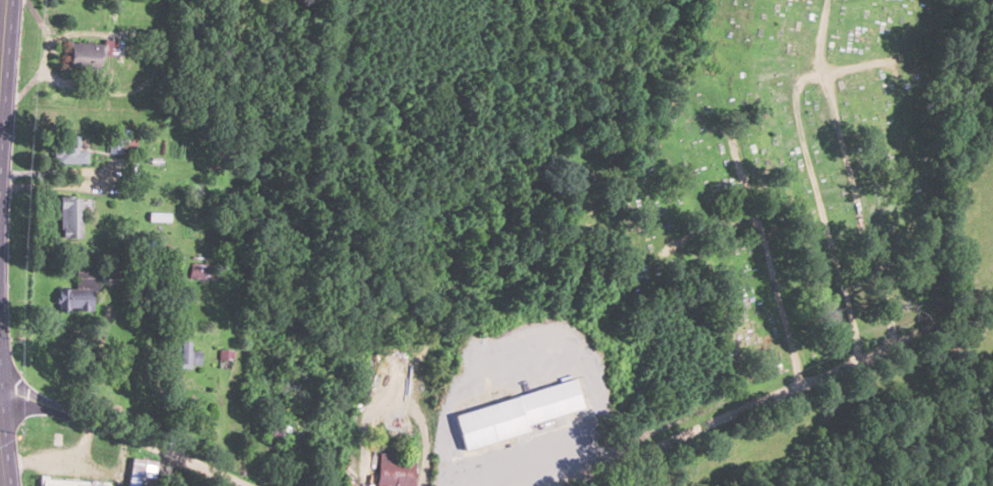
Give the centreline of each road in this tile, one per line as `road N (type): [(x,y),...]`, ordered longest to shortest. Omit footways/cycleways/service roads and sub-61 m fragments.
road 1 (residential): [(567,485),(992,297)]
road 2 (residential): [(0,394),(74,414),(241,485)]

